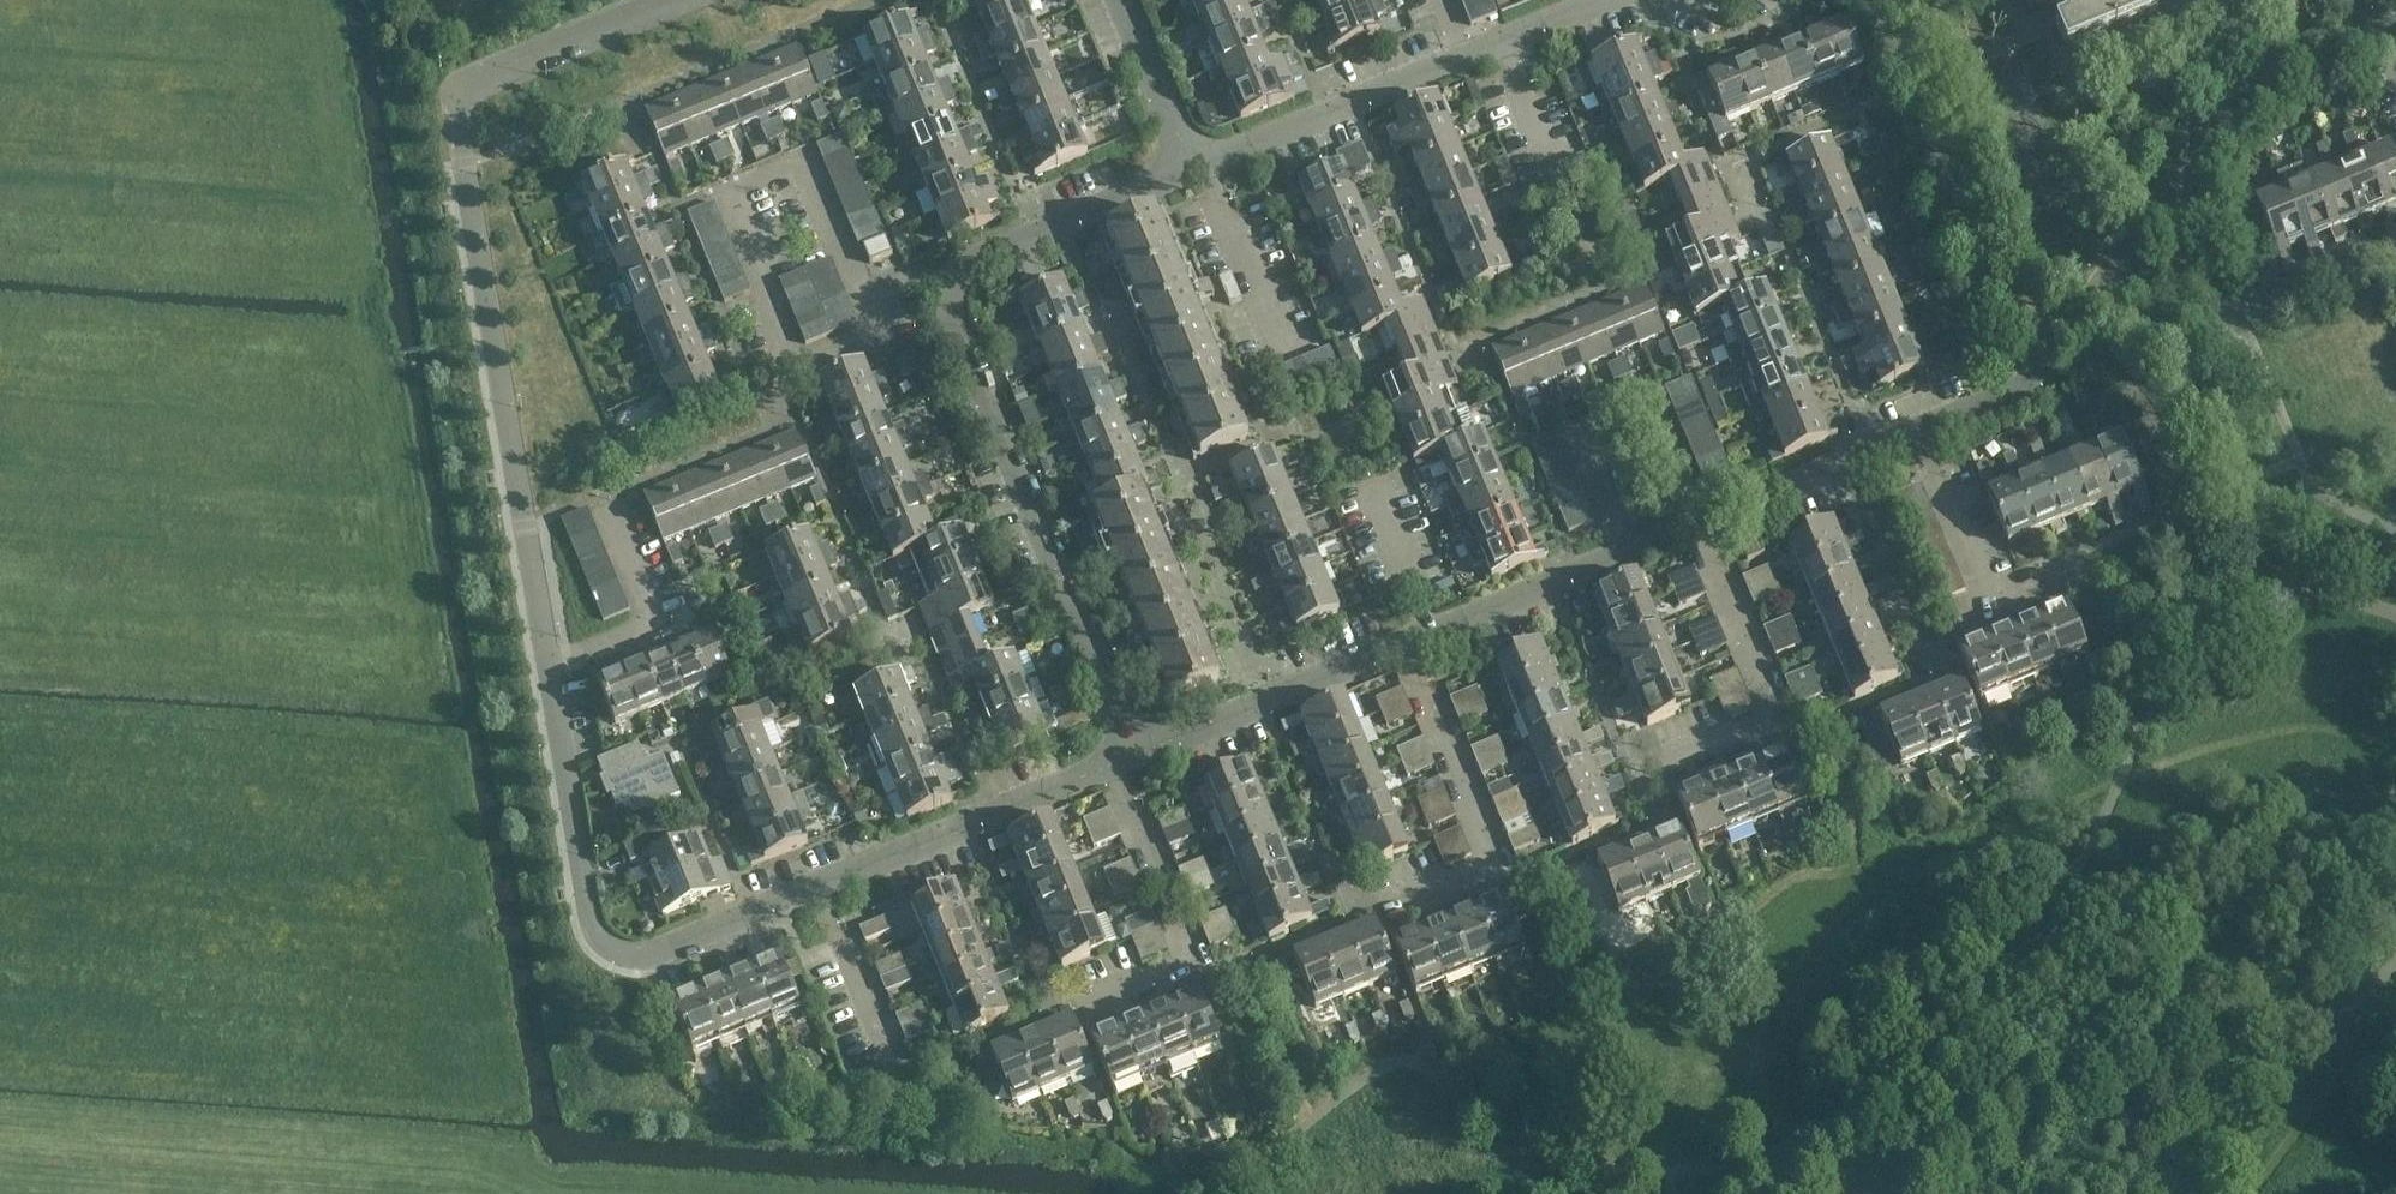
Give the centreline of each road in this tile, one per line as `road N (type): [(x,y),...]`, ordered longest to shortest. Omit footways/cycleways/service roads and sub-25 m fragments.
road 1 (unclassified): [(545,673),(455,191),(460,88),(672,0)]
road 2 (residential): [(1136,752),(956,334),(949,288)]
road 3 (residential): [(863,302),(801,163),(729,196),(799,363),(876,331)]
road 4 (unclassified): [(2064,336),(2133,229),(2226,113),(2262,87),(2391,33)]
road 5 (residential): [(1361,905),(1489,862),(1396,643)]
road 6 (residential): [(1050,1010),(1193,964),(1111,764)]
road 7 (residential): [(1660,769),(1755,728),(1776,700),(1707,518)]
road 8 (residential): [(647,957),(612,950),(590,923),(545,673)]
road 9 (residential): [(818,889),(1111,764)]
road 10 (residential): [(949,288),(988,253),(1203,162)]
road 11 (residential): [(1136,752),(1396,643)]
road 12 (residential): [(1203,162),(1464,56)]
road 13 (residential): [(545,673),(652,619),(604,495)]
road 14 (residential): [(1707,518),(1922,433)]
road 15 (residential): [(1416,633),(1623,550)]
road 16 (residential): [(1285,349),(1203,162)]
road 17 (residential): [(1993,607),(1922,433)]
road 18 (residential): [(890,1060),(818,889)]
road 19 (residential): [(647,957),(678,952),(818,889)]
road 20 (residential): [(1203,162),(1179,136),(1122,0)]
road 21 (residential): [(1922,433),(2008,396),(2064,336)]
road 22 (residential): [(1416,633),(1359,483)]
road 23 (residential): [(1464,56),(1606,0)]
road 24 (residential): [(1623,550),(1573,425)]

